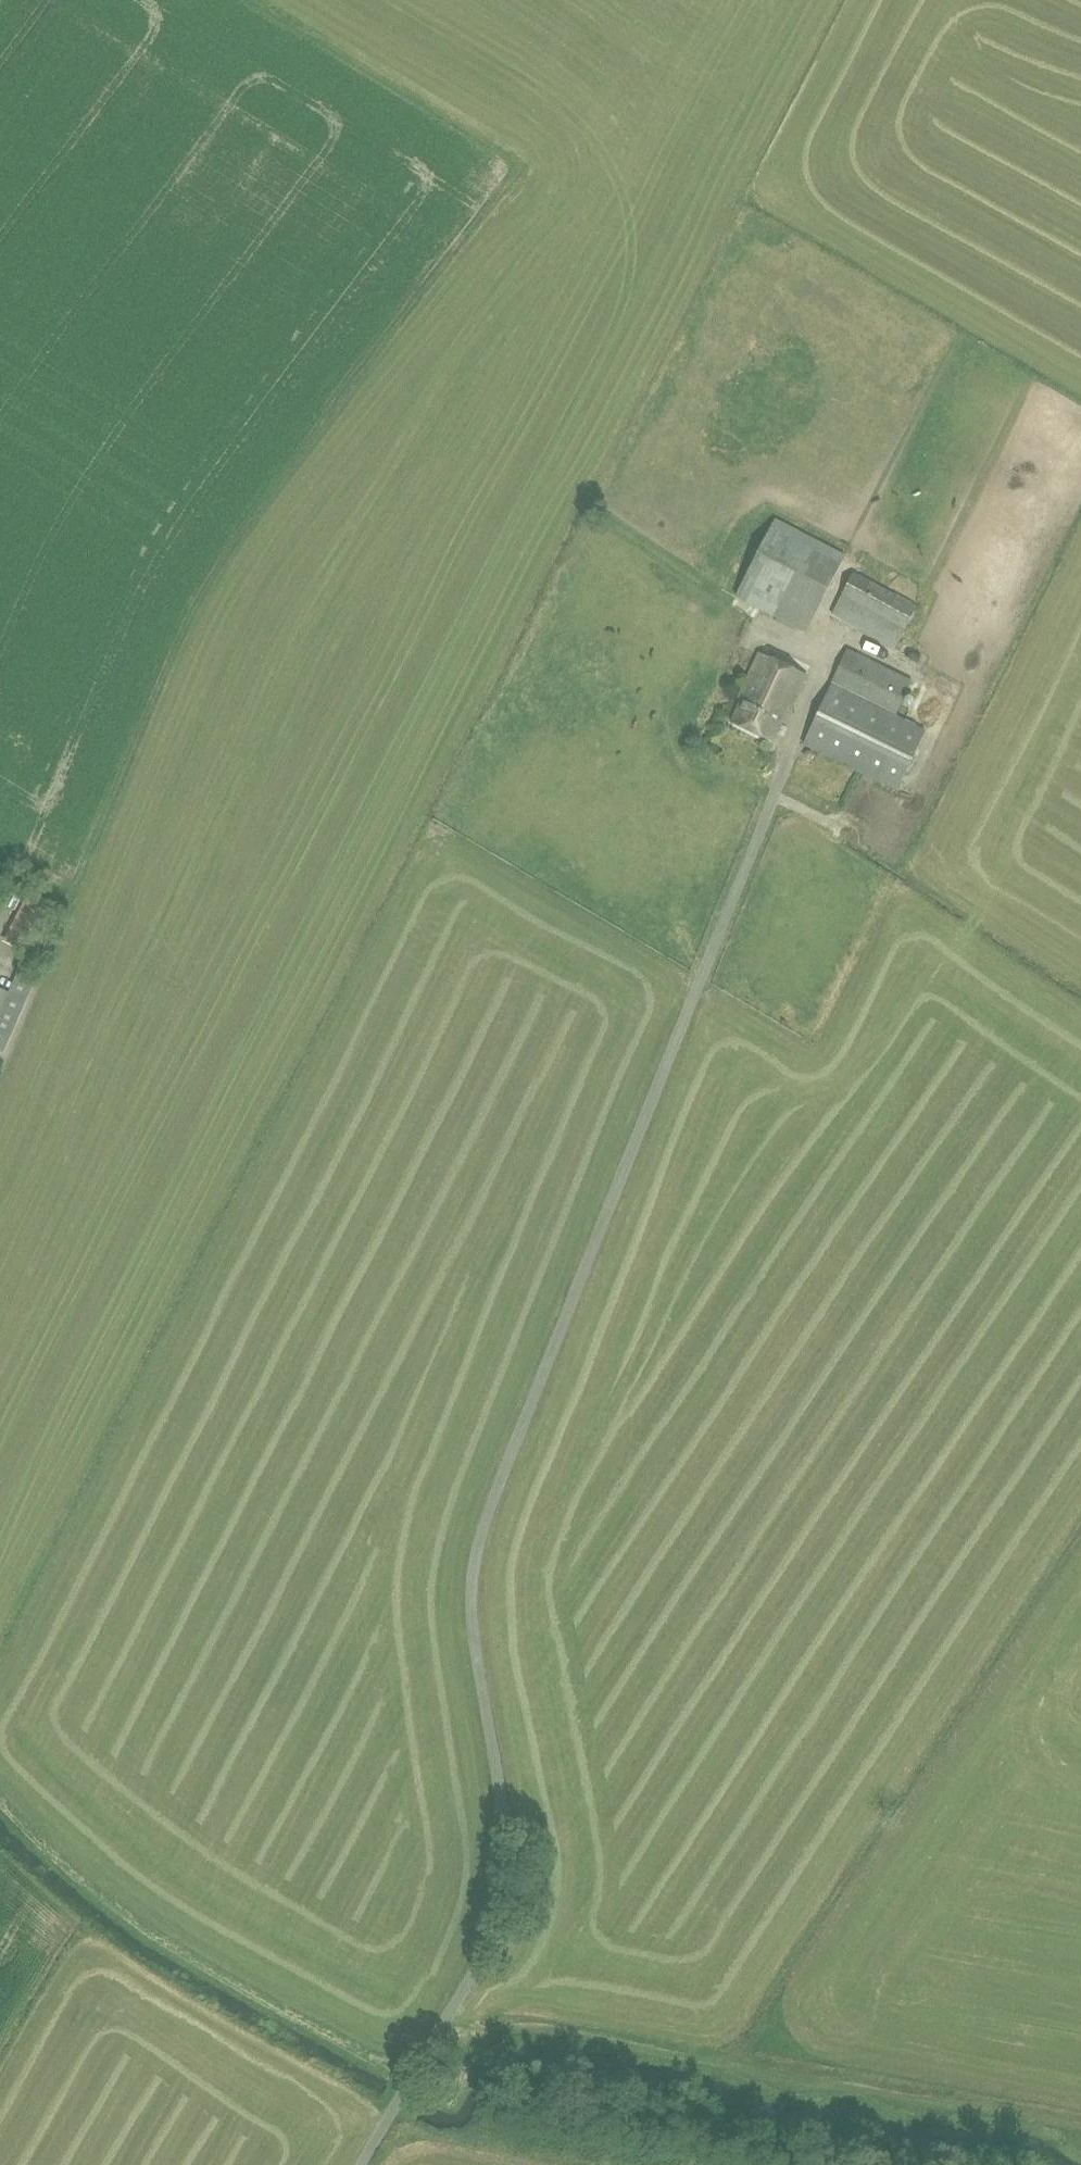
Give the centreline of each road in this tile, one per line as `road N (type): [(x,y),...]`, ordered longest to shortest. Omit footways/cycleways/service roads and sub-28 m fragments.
road 1 (unclassified): [(363,2164),(494,1941),(501,1915),(504,1850),(471,1590),(483,1530),(798,733)]

